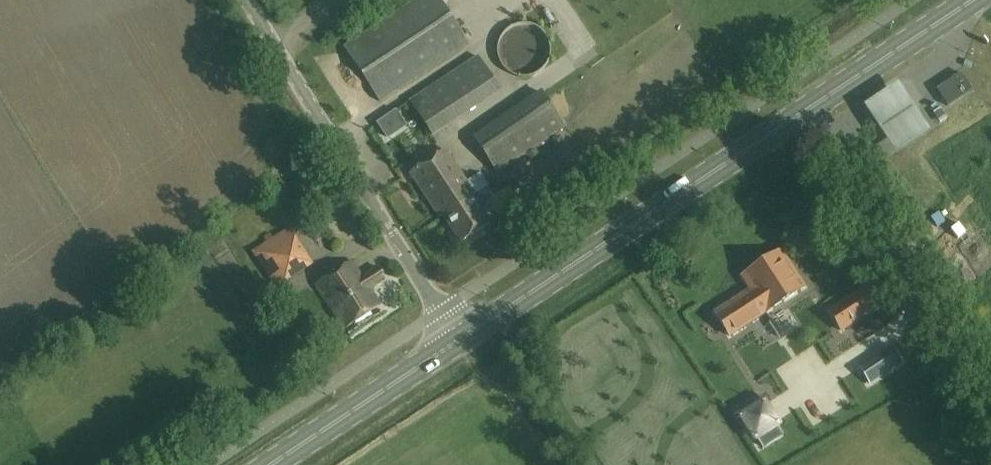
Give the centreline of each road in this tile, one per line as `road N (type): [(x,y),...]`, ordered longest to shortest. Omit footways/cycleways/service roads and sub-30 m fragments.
road 1 (primary): [(459,339),(804,111)]
road 2 (unclassified): [(459,339),(250,0)]
road 3 (unclassified): [(990,412),(804,111)]
road 4 (primary): [(269,464),(459,339)]
road 5 (primary): [(804,111),(972,0)]

